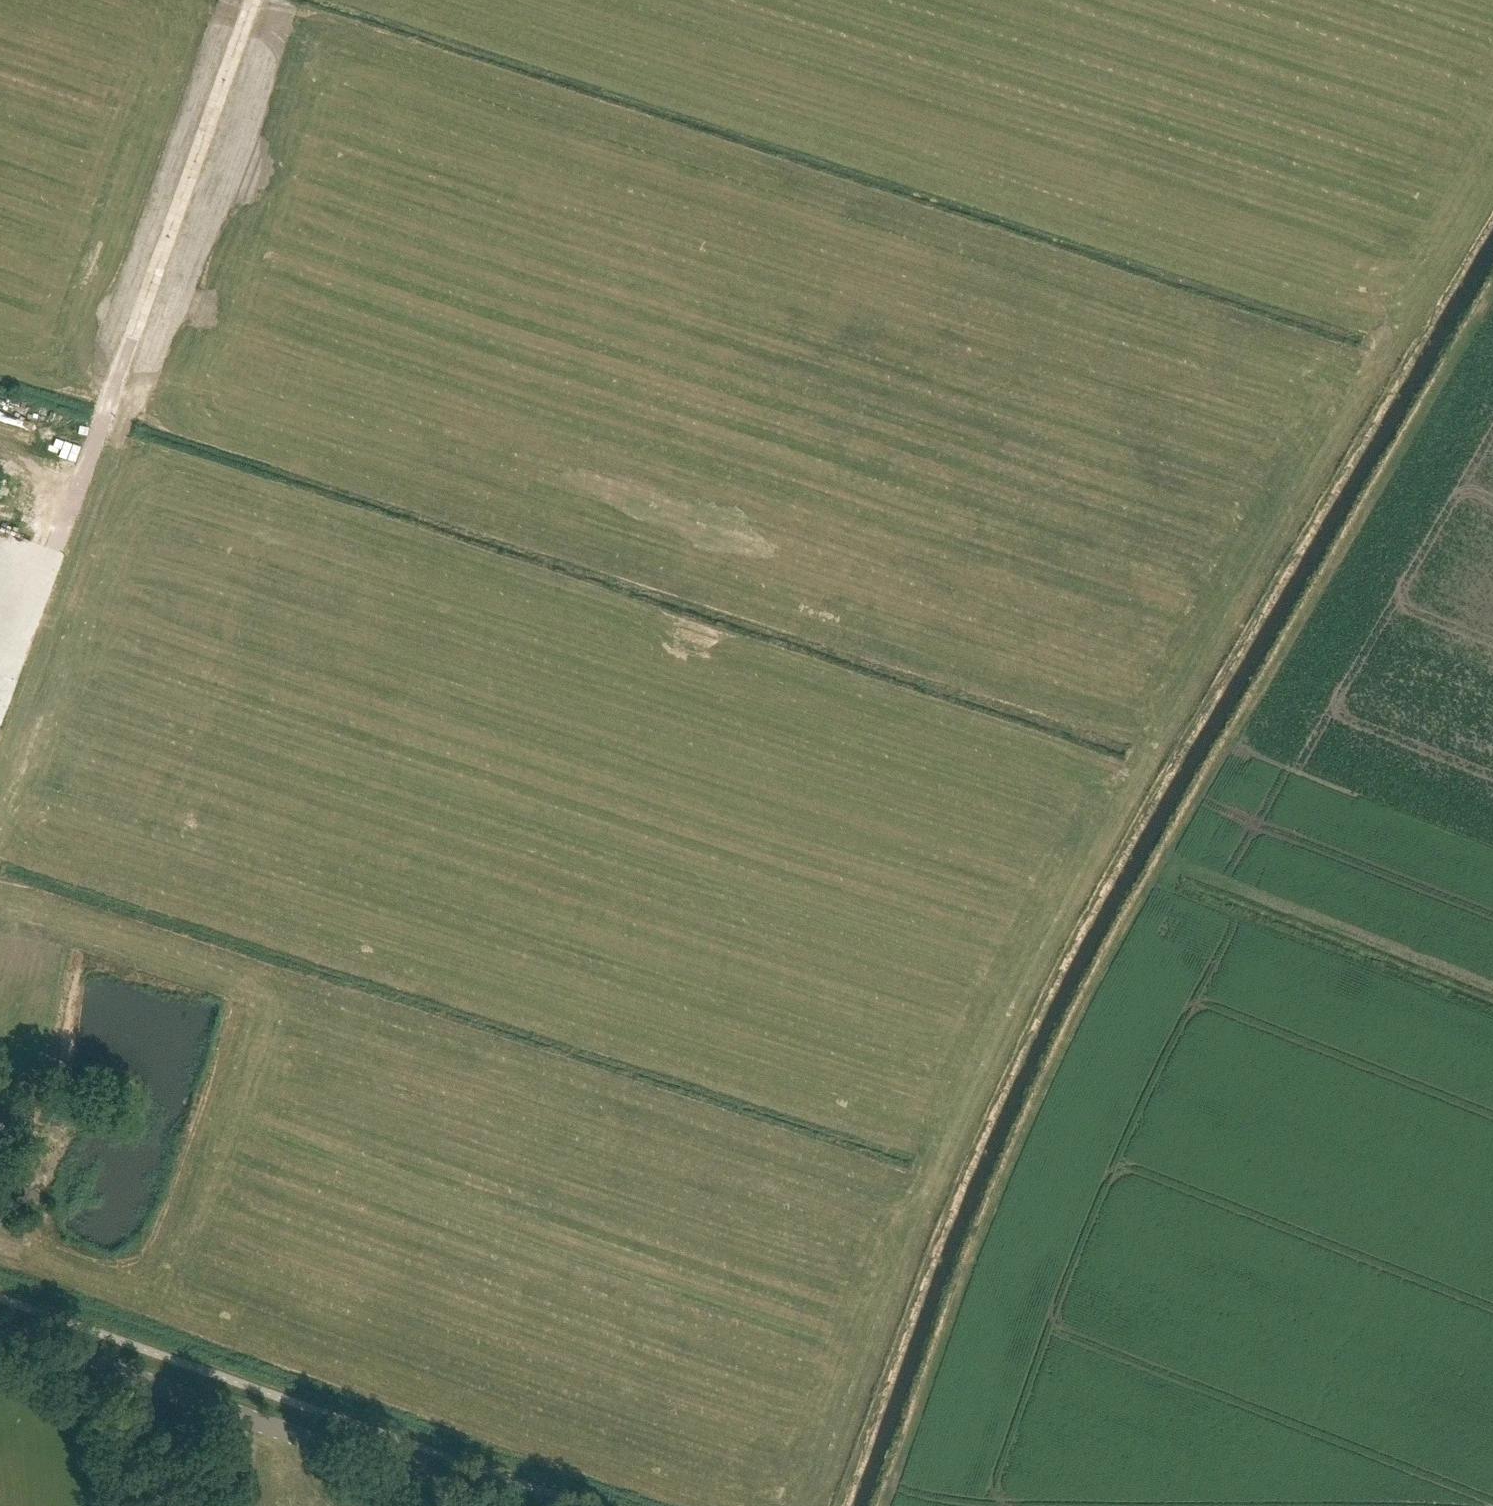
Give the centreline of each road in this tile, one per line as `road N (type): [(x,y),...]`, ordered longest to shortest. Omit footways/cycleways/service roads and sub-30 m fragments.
road 1 (tertiary): [(497,1505),(0,1329)]
road 2 (track): [(254,0),(81,479)]

